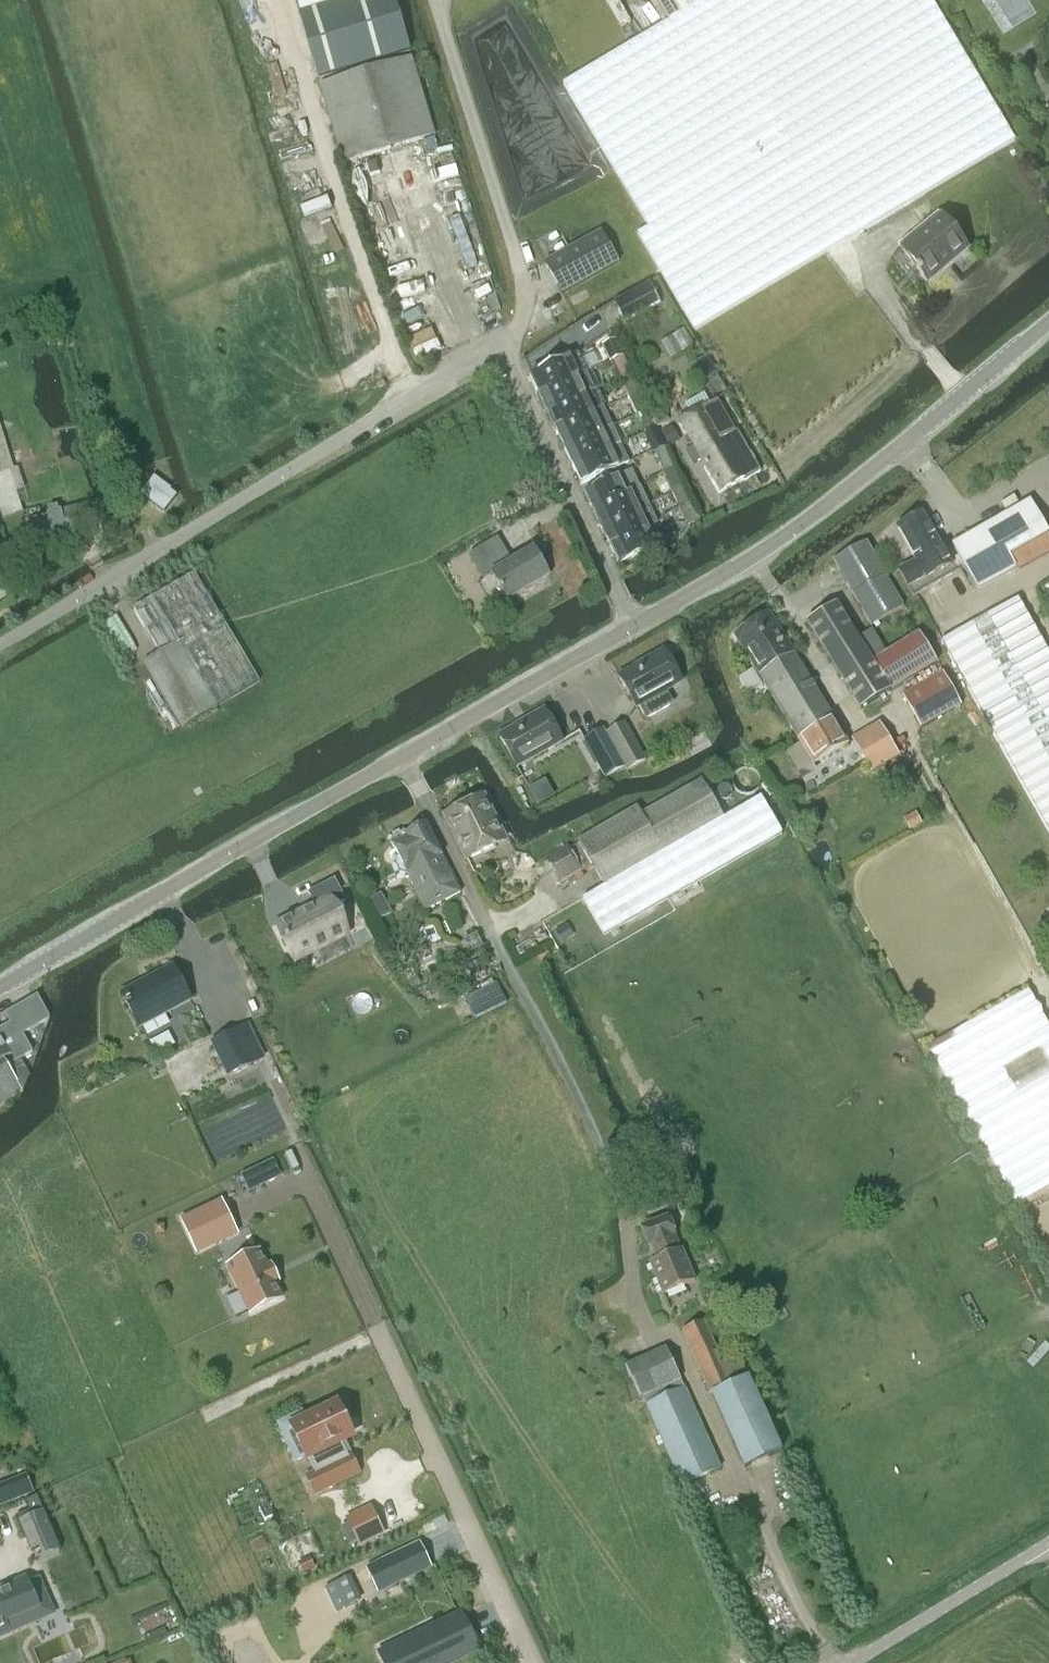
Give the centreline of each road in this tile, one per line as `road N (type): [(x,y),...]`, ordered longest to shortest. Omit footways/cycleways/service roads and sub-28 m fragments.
road 1 (unclassified): [(0,648),(498,357),(512,365),(635,624)]
road 2 (tertiary): [(0,987),(635,624)]
road 3 (residential): [(291,1148),(533,1662)]
road 4 (tertiary): [(635,624),(746,562),(832,499),(1048,320)]
road 5 (track): [(503,357),(526,297),(434,0)]
road 6 (unclassified): [(849,1662),(1048,1539)]

